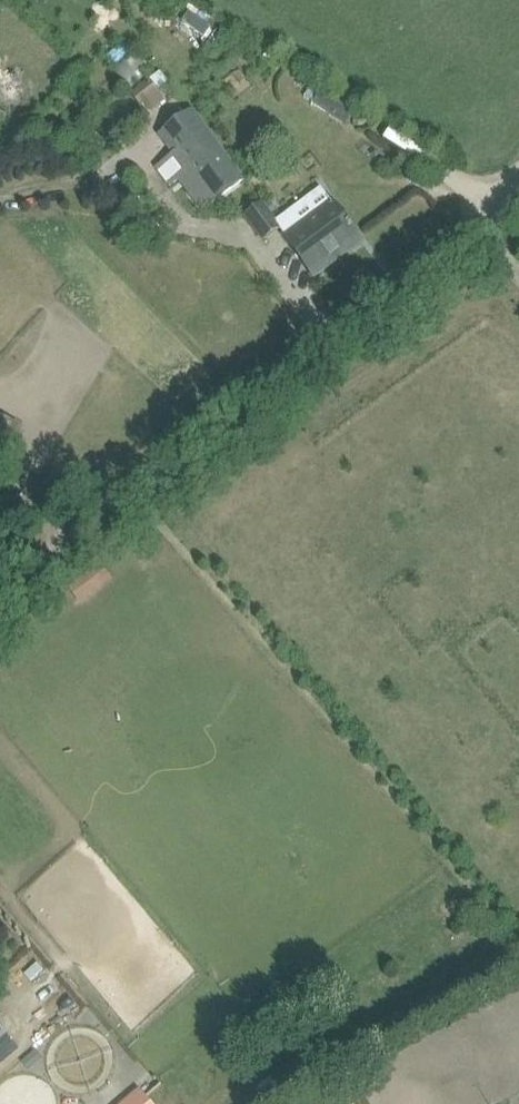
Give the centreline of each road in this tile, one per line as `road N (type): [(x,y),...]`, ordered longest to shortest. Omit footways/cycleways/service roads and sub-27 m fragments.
road 1 (unclassified): [(0,586),(423,272),(518,179)]

